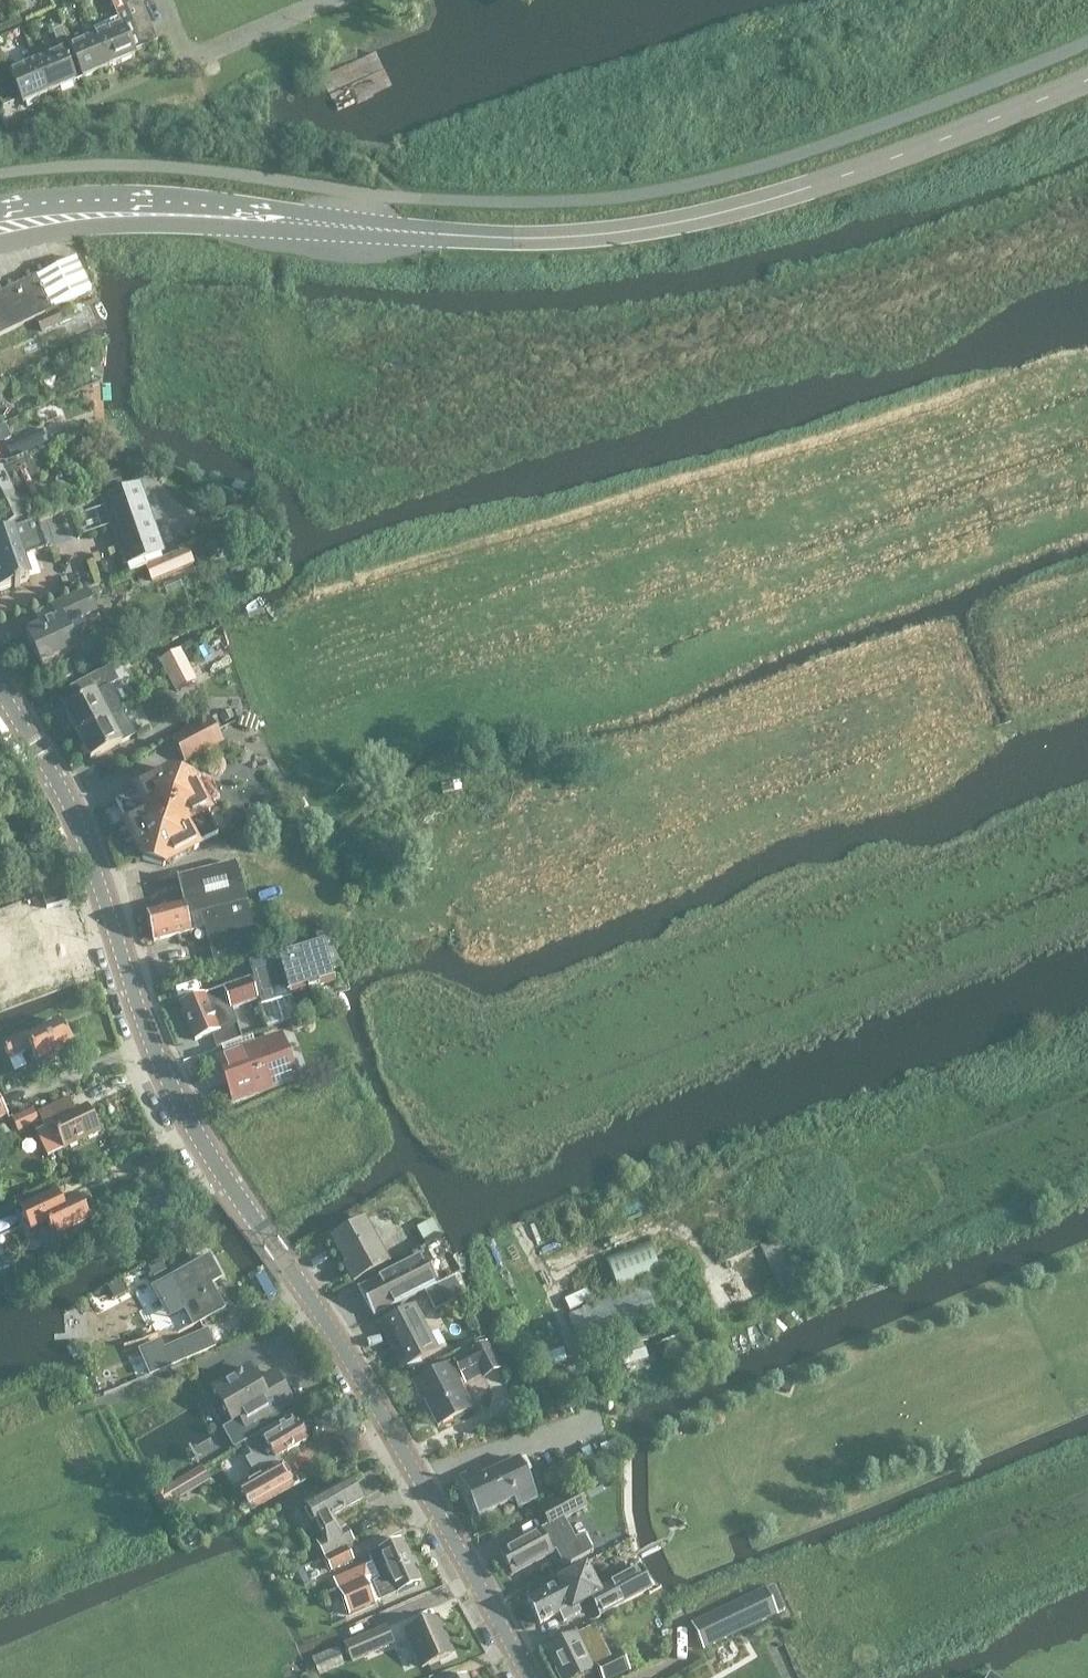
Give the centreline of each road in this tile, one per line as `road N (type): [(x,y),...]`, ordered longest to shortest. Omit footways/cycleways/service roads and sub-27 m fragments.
road 1 (tertiary): [(529,1677),(331,1329),(169,1082),(78,823),(0,686)]
road 2 (unclassified): [(285,220),(552,238),(645,228),(878,164),(1087,79)]
road 3 (track): [(331,1329),(219,1357),(0,1453)]
road 4 (residential): [(155,0),(183,64),(321,4)]
road 5 (unclassified): [(0,243),(175,210)]
road 6 (unclassified): [(175,210),(0,217)]

